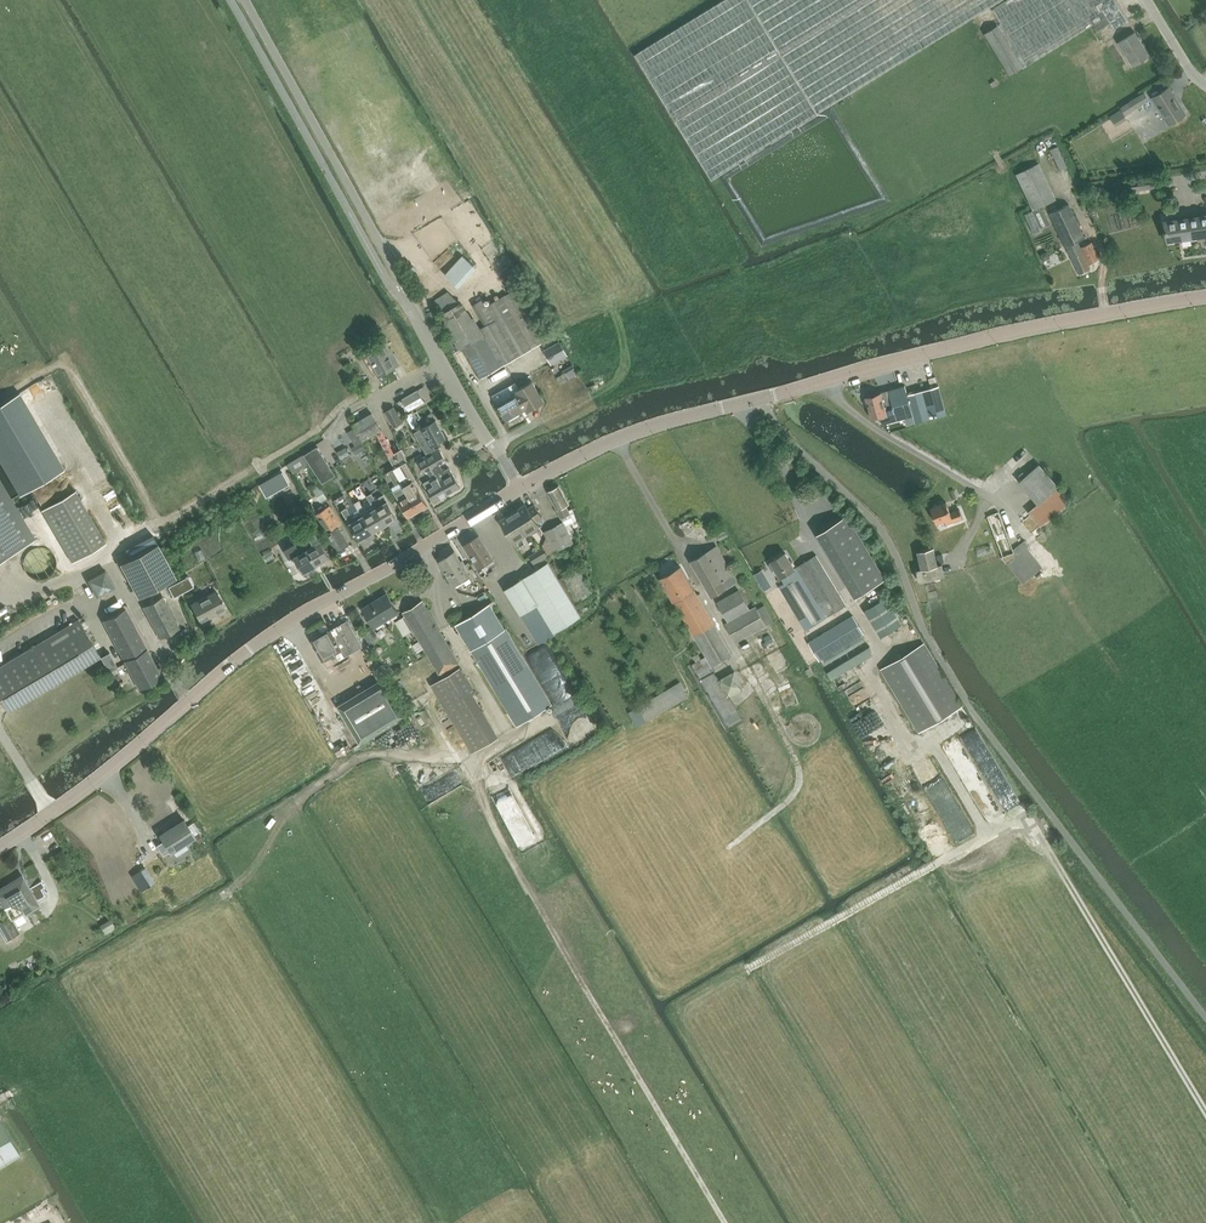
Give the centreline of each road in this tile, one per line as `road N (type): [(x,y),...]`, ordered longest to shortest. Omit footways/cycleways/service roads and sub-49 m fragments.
road 1 (tertiary): [(521,488),(667,422),(1028,328),(1205,297)]
road 2 (track): [(747,969),(988,834),(1030,822),(1205,1113)]
road 3 (tertiary): [(0,847),(292,619),(521,488)]
road 4 (unclassified): [(521,488),(244,0)]
road 5 (track): [(729,1222),(494,828),(475,759)]
road 6 (track): [(245,879),(290,805),(352,761),(380,753),(475,759),(574,702)]
road 7 (track): [(161,522),(63,358),(0,393)]
road 8 (track): [(161,522),(321,429),(354,400),(373,402)]
road 9 (track): [(745,667),(796,758),(799,780),(791,798),(740,838)]

